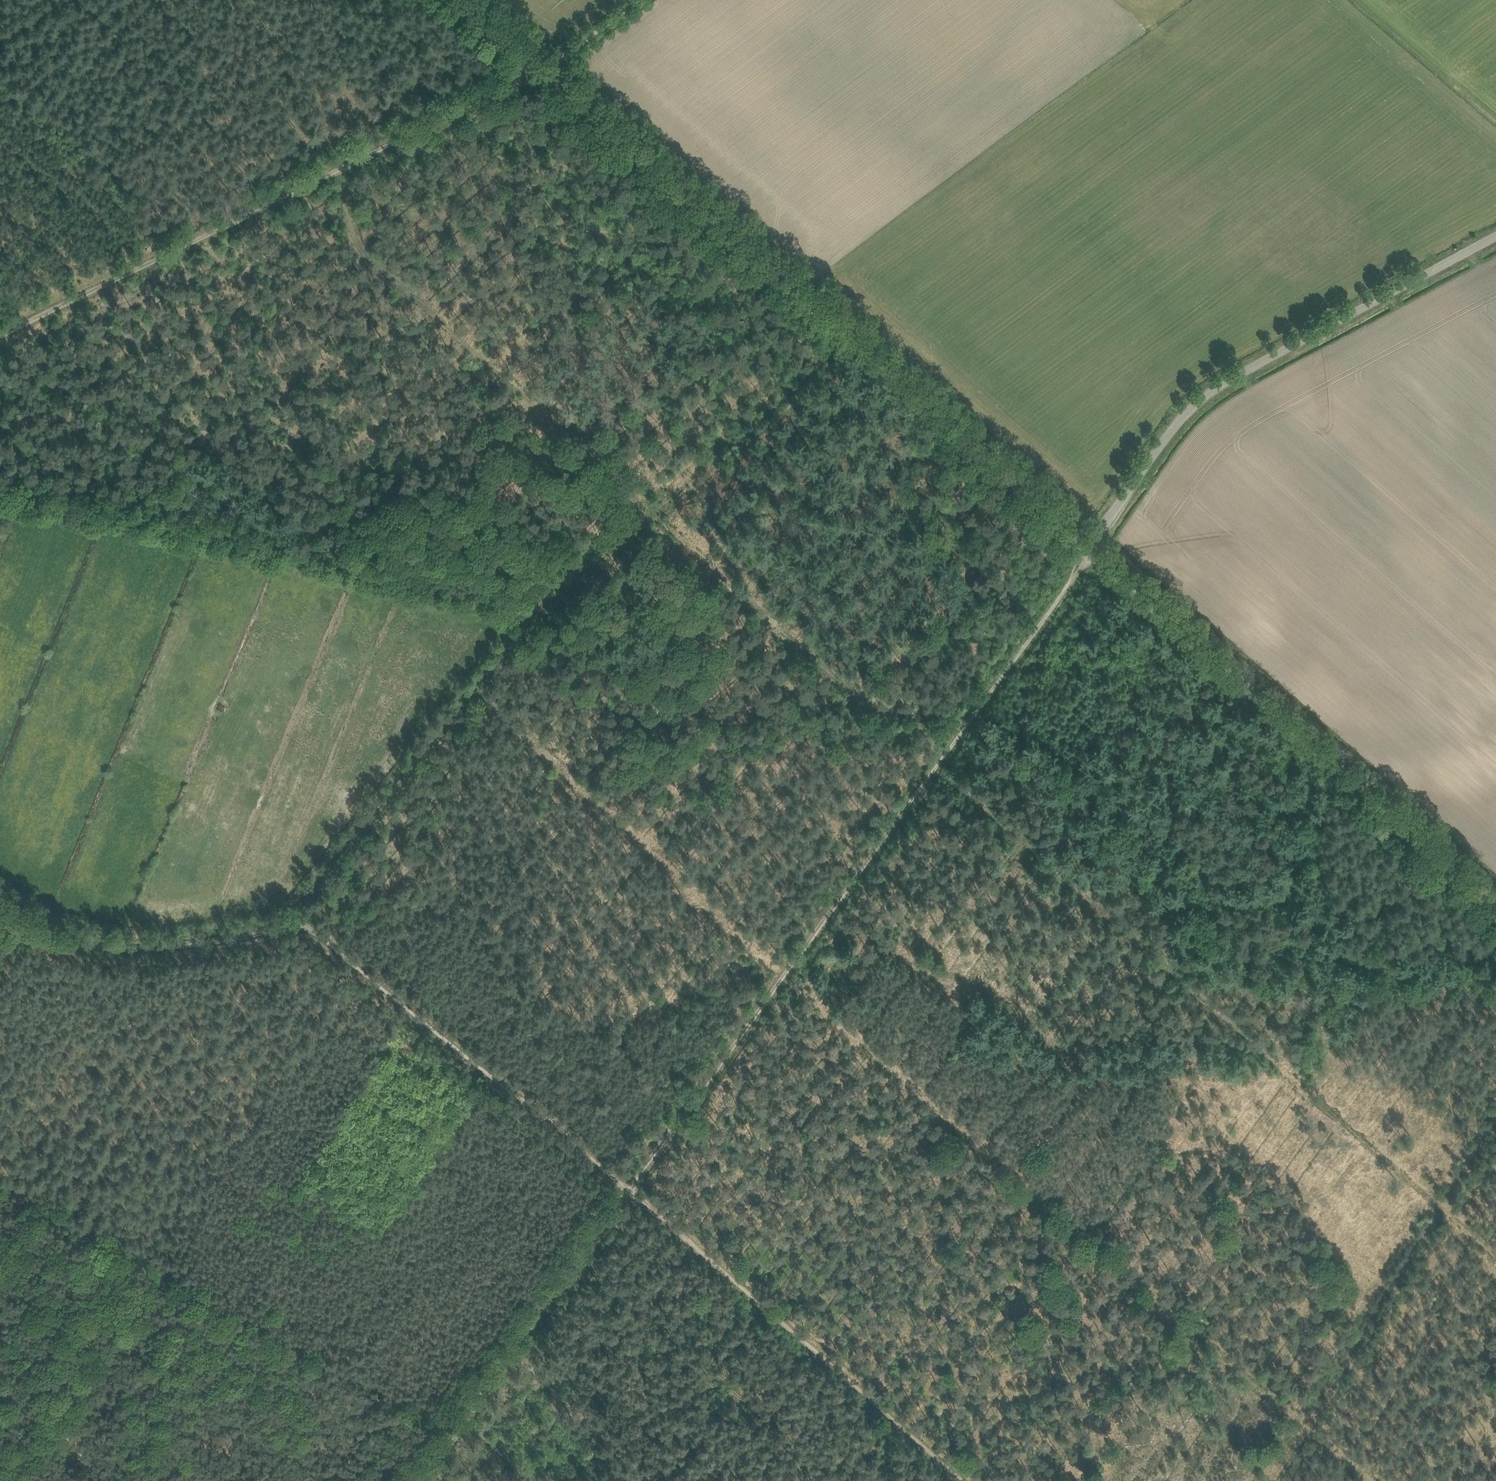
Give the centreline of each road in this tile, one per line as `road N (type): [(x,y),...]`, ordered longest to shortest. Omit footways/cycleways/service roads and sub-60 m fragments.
road 1 (track): [(1086,550),(412,1480)]
road 2 (track): [(961,1480),(627,1187),(285,916)]
road 3 (unclassified): [(1086,550),(462,0)]
road 4 (track): [(639,0),(542,71),(508,80),(0,335)]
road 5 (unclassified): [(1495,908),(1086,550)]
road 6 (unclassified): [(1086,550),(1173,429),(1215,389),(1495,237)]
road 7 (track): [(285,916),(197,945),(110,947),(62,939),(0,912)]

